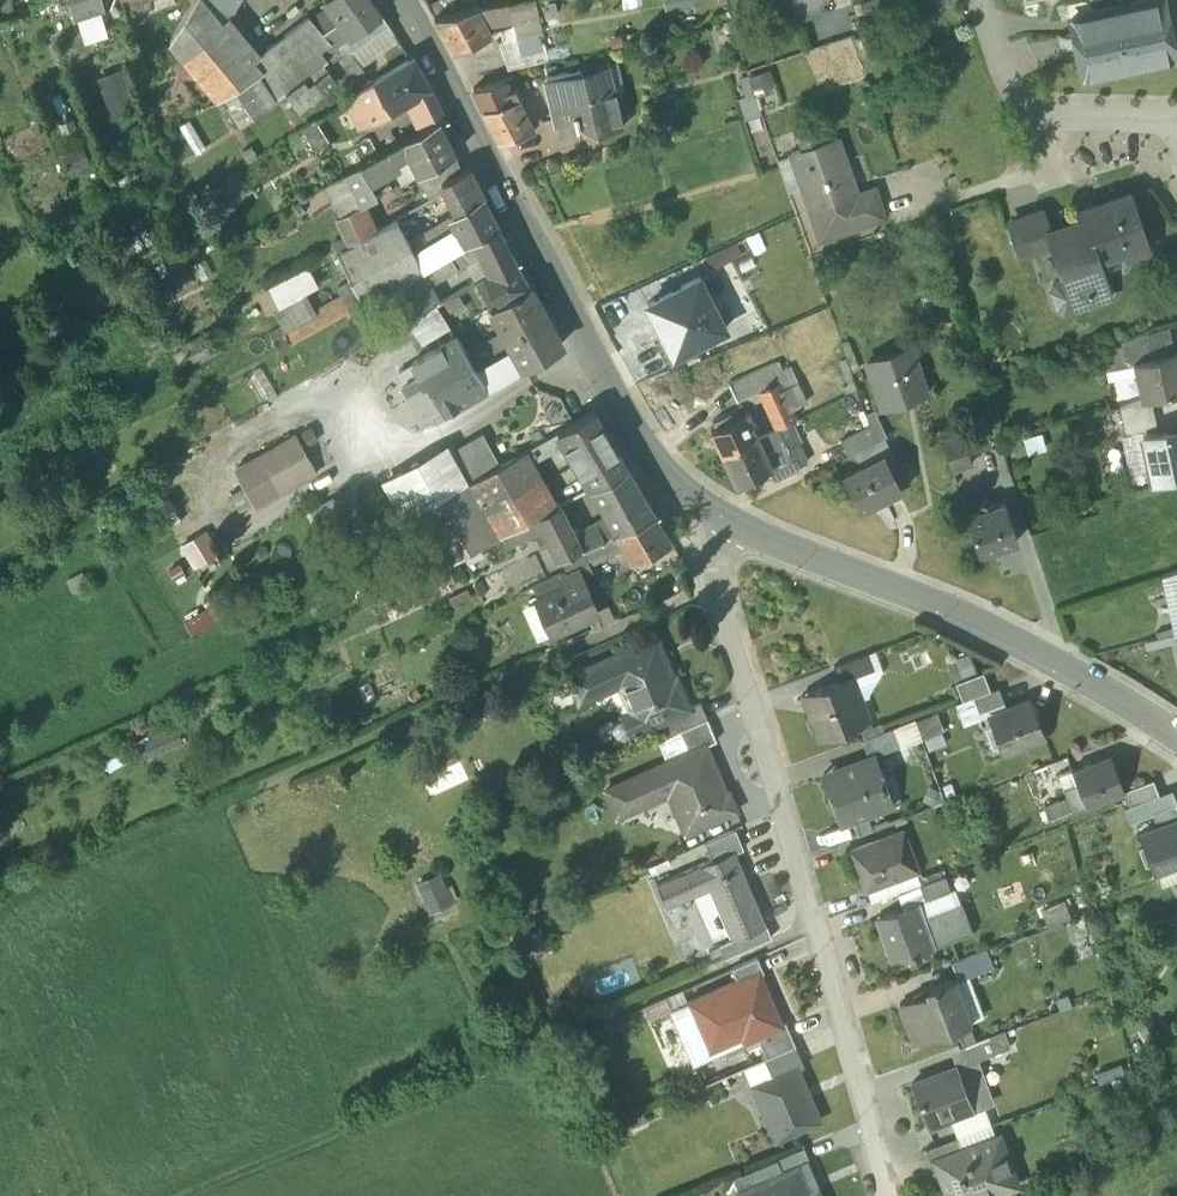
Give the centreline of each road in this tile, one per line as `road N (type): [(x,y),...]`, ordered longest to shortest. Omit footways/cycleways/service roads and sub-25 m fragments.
road 1 (residential): [(740,525),(722,551),(716,583),(816,928),(882,1195)]
road 2 (track): [(816,928),(221,1195)]
road 3 (tertiary): [(740,525),(646,453),(394,0)]
road 4 (track): [(0,898),(491,690)]
road 5 (tertiary): [(1176,737),(1031,649),(740,525)]
road 6 (residential): [(1176,115),(1056,122),(1007,85),(980,0)]
road 7 (track): [(716,583),(491,690)]

